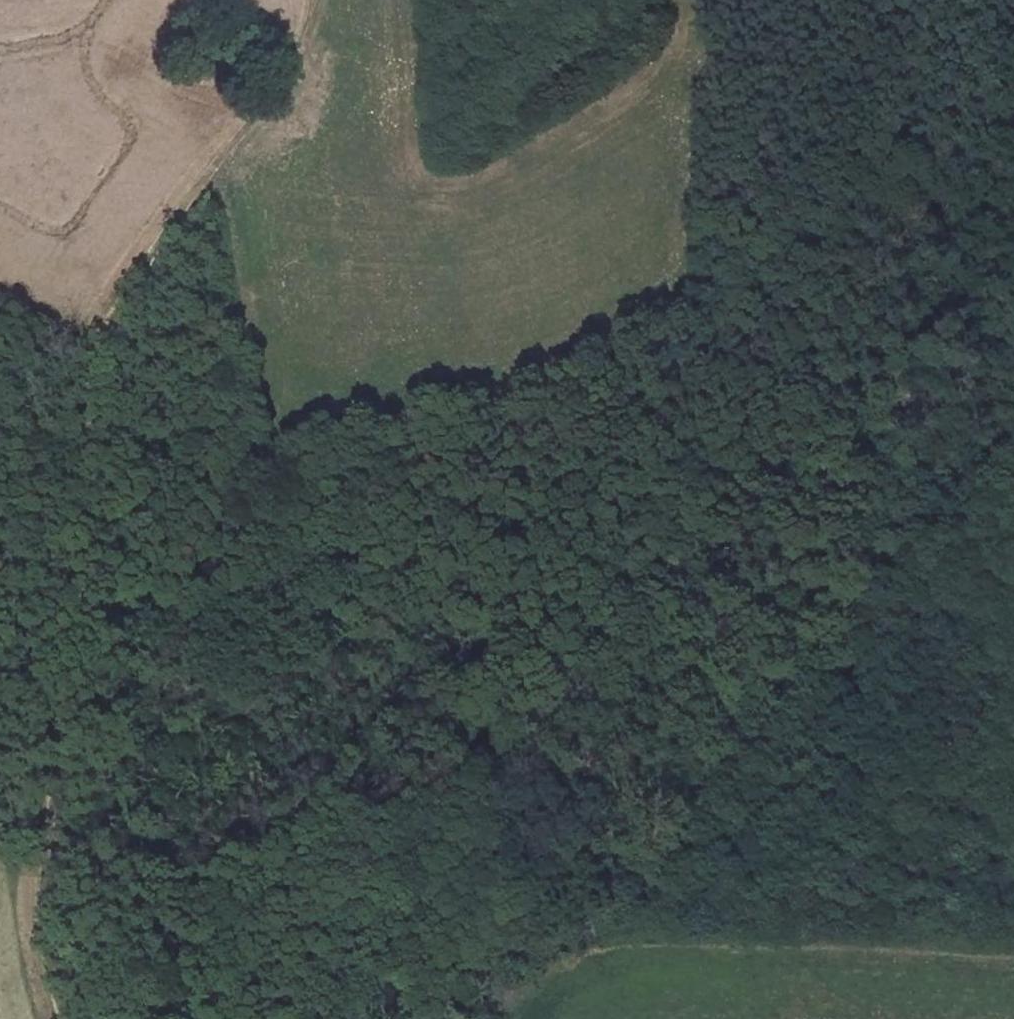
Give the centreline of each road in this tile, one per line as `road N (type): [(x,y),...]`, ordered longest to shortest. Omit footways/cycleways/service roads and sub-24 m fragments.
road 1 (track): [(317,0),(314,30),(96,338),(91,554),(38,929),(62,1018)]

